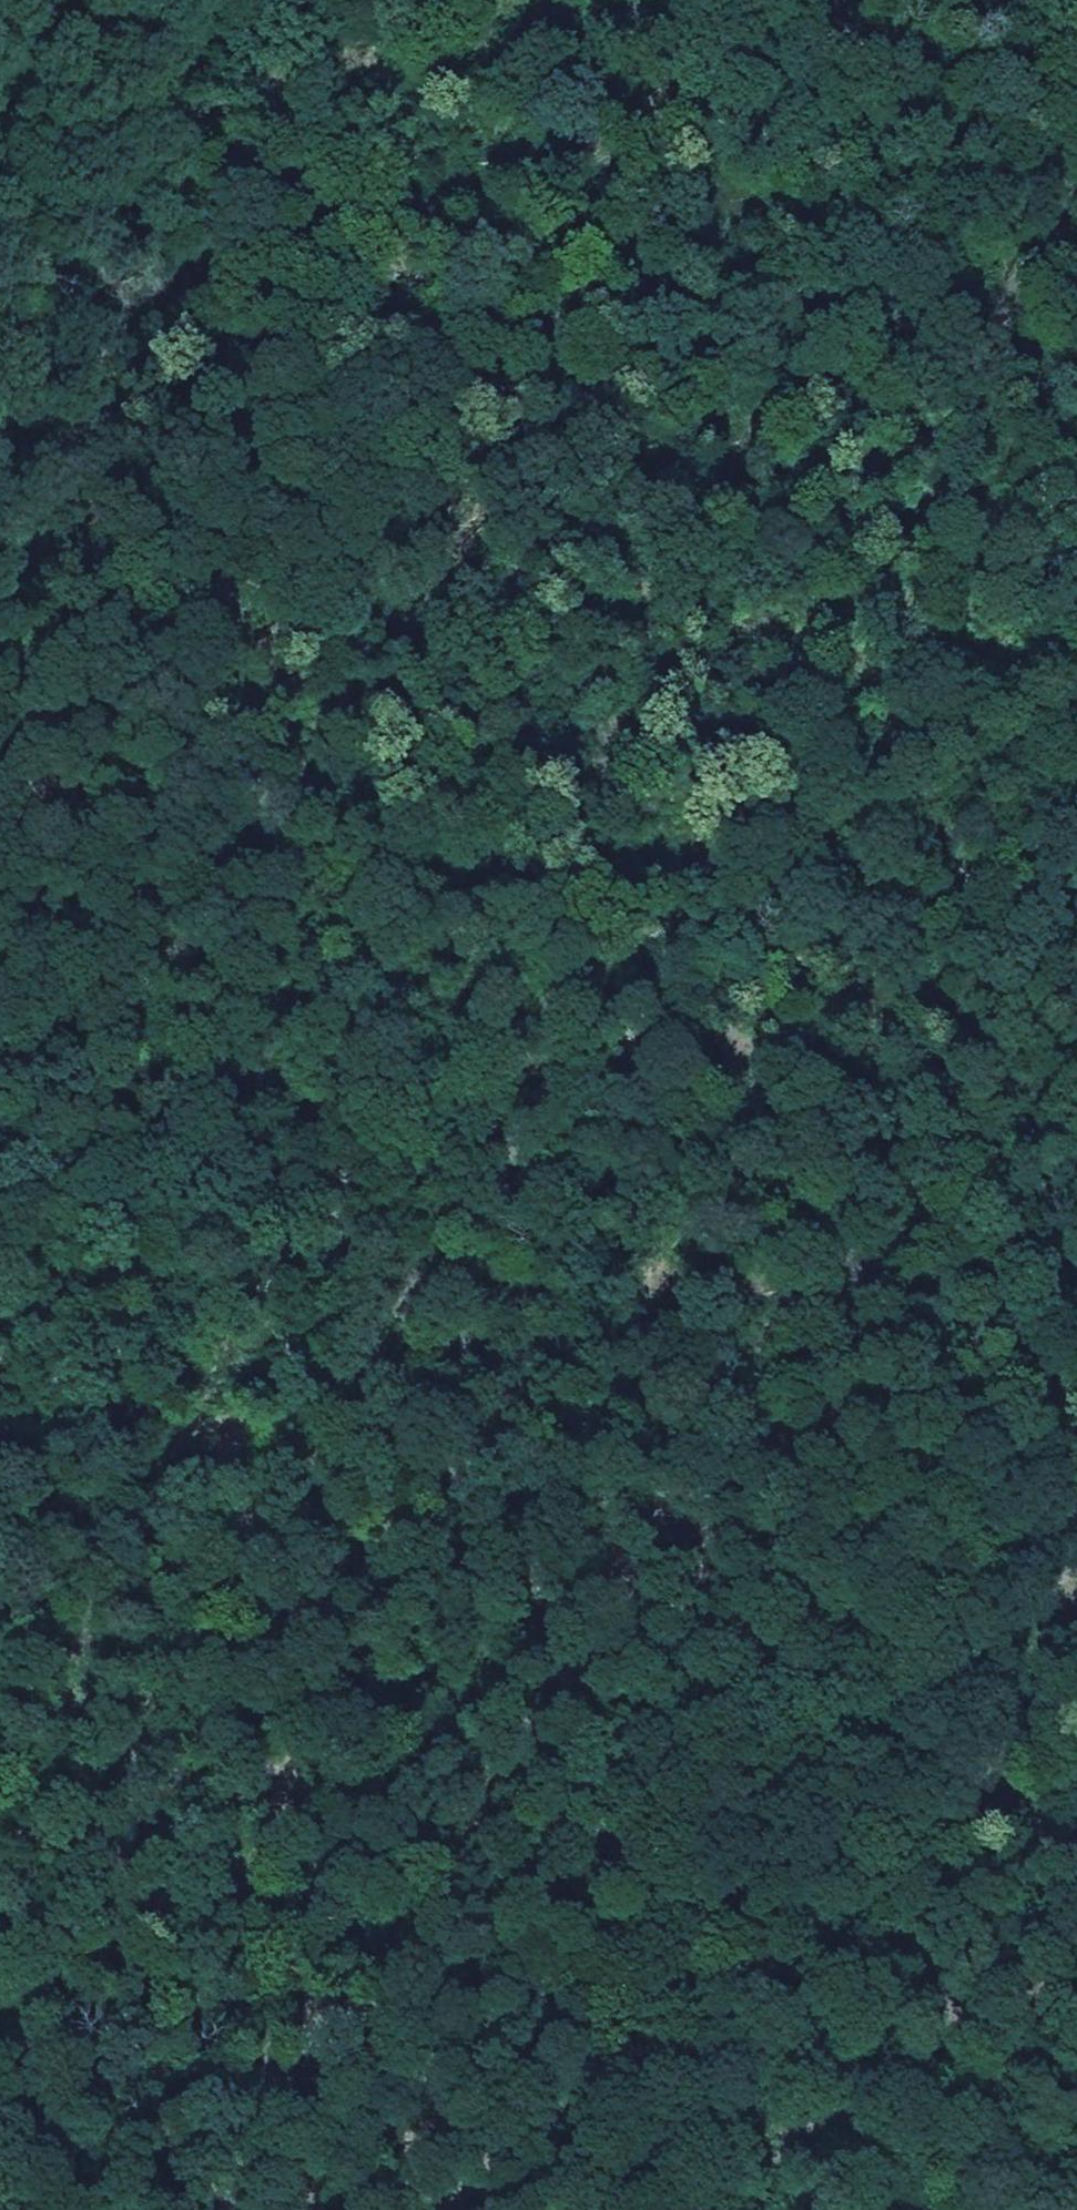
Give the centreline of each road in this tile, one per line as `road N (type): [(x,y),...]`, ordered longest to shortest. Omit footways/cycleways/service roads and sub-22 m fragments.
road 1 (track): [(1076,1206),(445,2209)]
road 2 (track): [(0,218),(132,0)]

